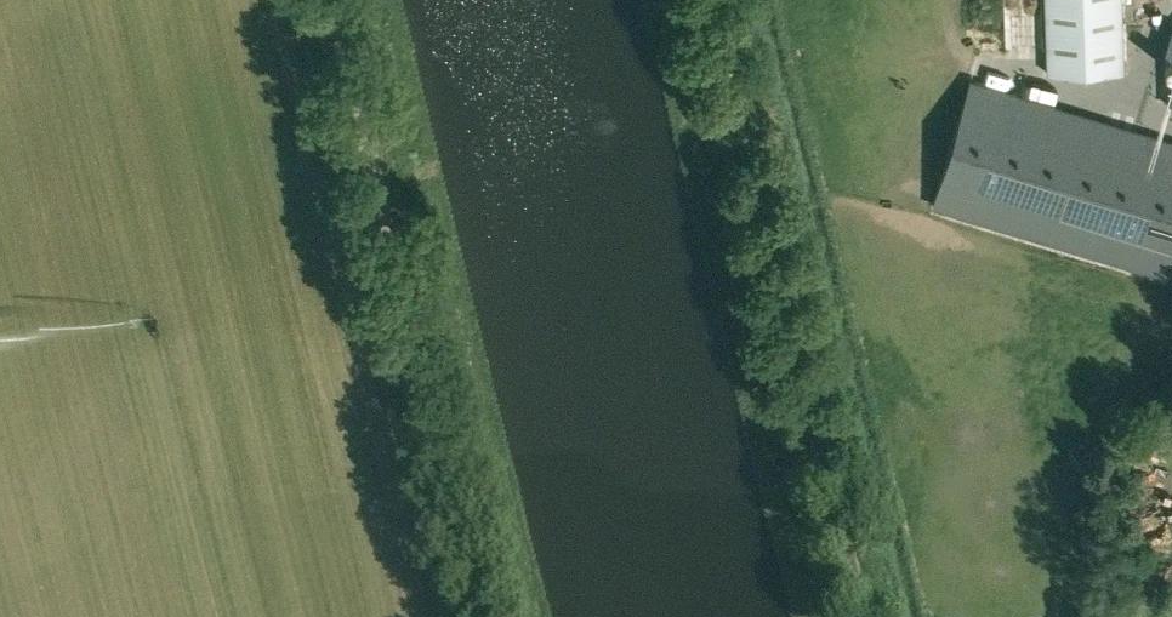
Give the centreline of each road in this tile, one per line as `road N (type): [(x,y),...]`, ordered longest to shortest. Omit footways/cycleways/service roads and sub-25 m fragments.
road 1 (unclassified): [(486,616),(334,0)]
road 2 (track): [(740,0),(878,616)]

